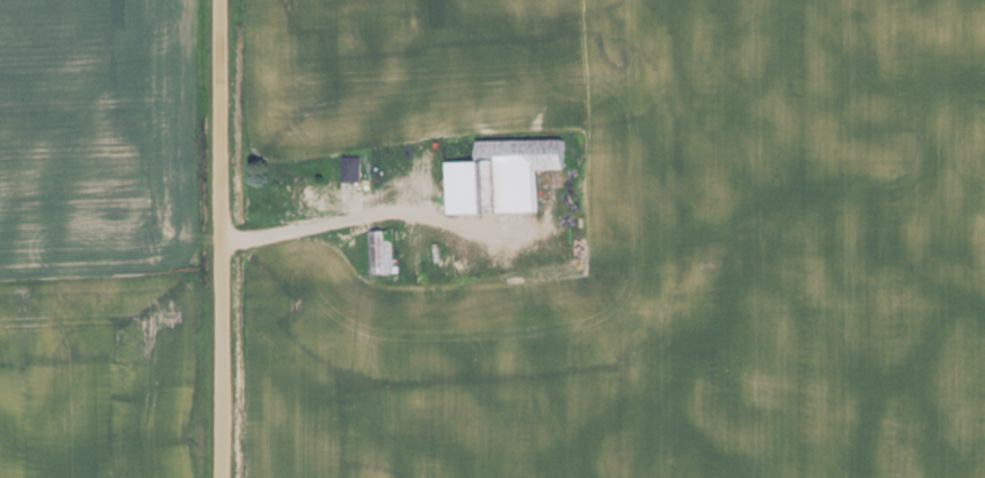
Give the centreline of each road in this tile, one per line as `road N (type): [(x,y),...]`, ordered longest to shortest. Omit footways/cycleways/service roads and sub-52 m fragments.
road 1 (residential): [(221,477),(216,0)]

